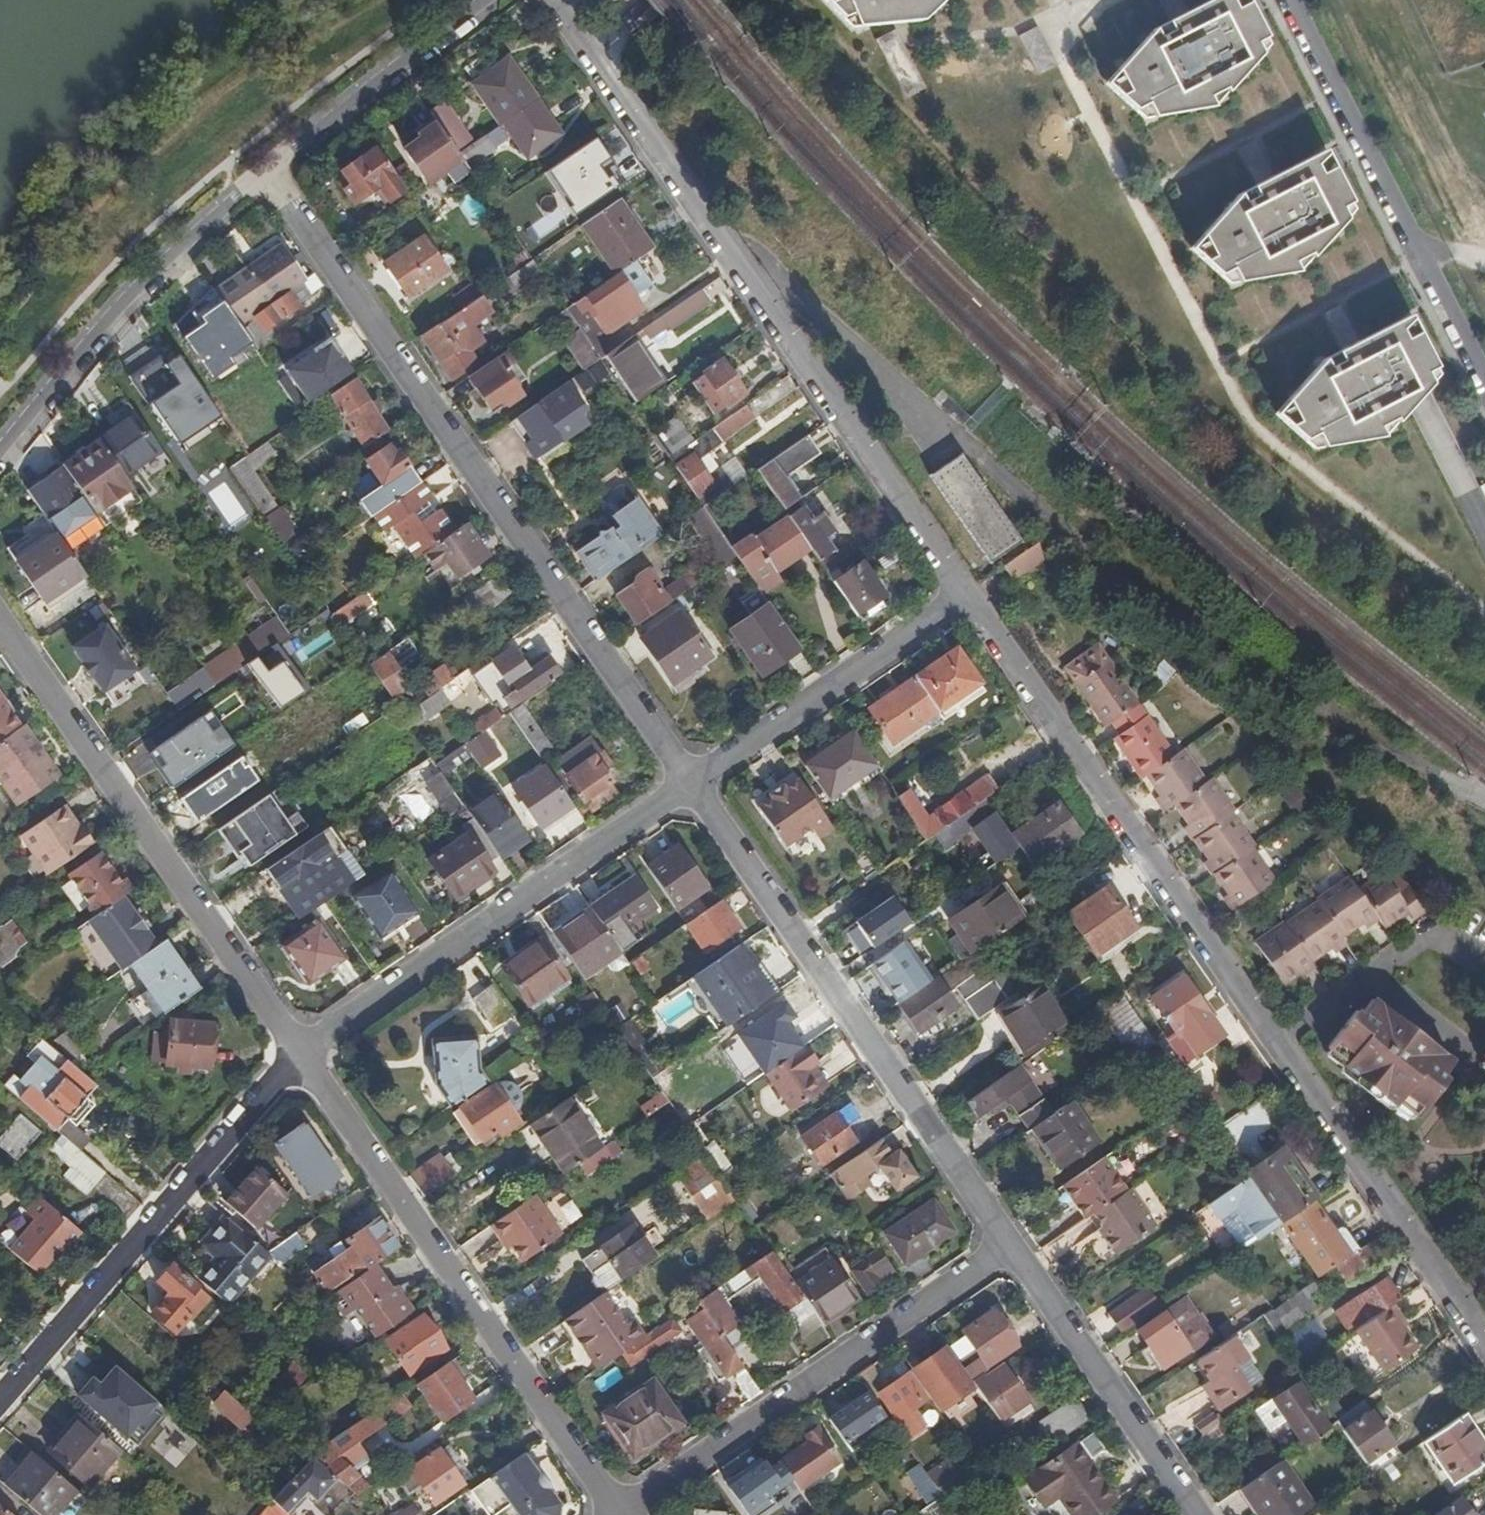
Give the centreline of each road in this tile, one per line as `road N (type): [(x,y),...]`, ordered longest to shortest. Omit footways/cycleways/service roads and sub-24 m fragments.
road 1 (residential): [(969,585),(1484,1335)]
road 2 (residential): [(267,167),(691,782)]
road 3 (residential): [(553,0),(969,585)]
road 4 (residential): [(302,1048),(624,1508)]
road 5 (residential): [(691,782),(1009,1244)]
road 6 (residential): [(0,625),(302,1048)]
road 7 (residential): [(691,782),(302,1048)]
road 8 (residential): [(1009,1244),(624,1508)]
road 9 (residential): [(302,1048),(0,1403)]
road 10 (unclassified): [(1294,0),(1484,370)]
road 11 (residential): [(0,451),(123,298),(267,167)]
road 12 (residential): [(969,585),(691,782)]
road 13 (residential): [(1009,1244),(1197,1514)]
road 14 (residential): [(267,167),(484,0)]

